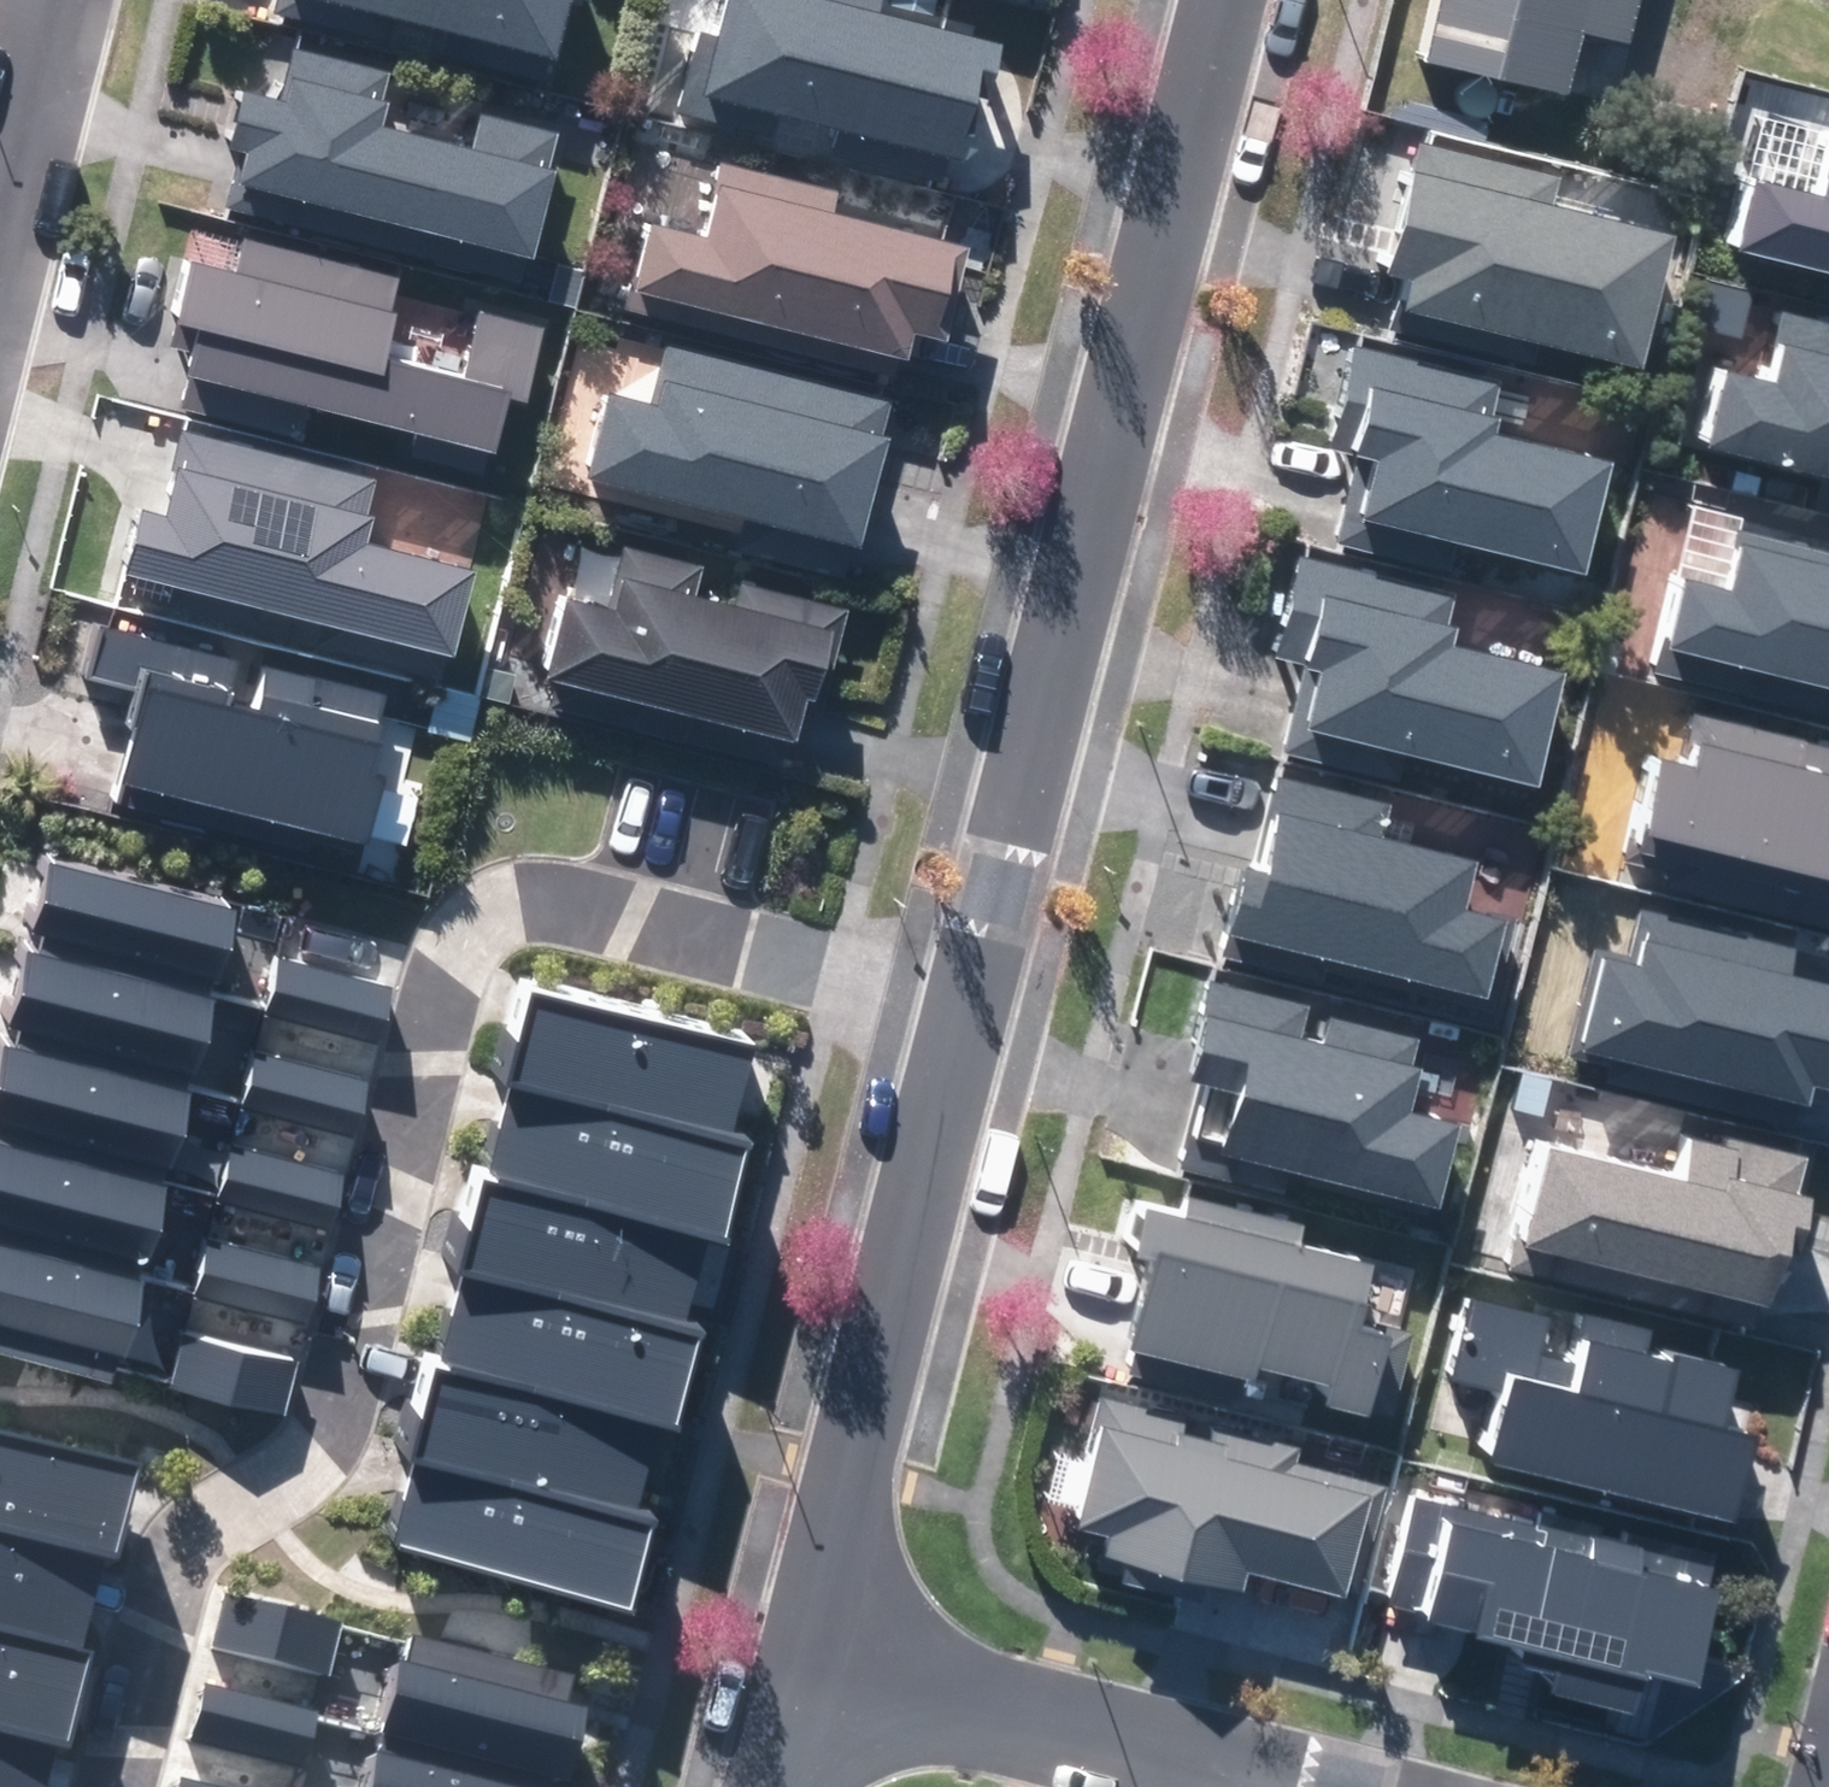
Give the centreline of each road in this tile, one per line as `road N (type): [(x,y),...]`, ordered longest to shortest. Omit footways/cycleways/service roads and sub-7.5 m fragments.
road 1 (residential): [(87,1786),(125,1643),(184,1551),(265,1465),(310,1364),(409,992),(473,923),(566,911),(965,1006)]
road 2 (residential): [(1224,0),(965,1006)]
road 3 (residential): [(965,1006),(794,1673)]
road 4 (residential): [(794,1673),(1239,1786)]
road 5 (residential): [(63,0),(0,260)]

